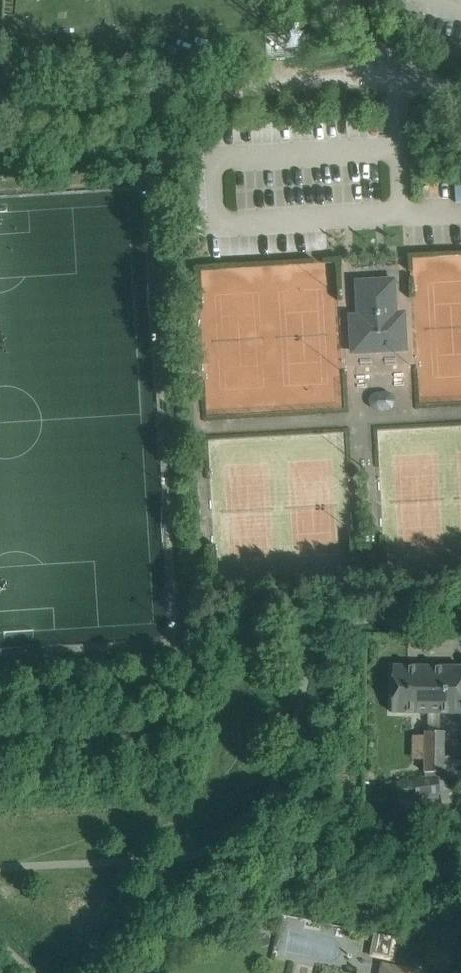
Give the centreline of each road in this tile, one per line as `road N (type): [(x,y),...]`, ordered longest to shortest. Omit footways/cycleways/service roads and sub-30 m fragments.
road 1 (track): [(0,105),(395,77),(403,68)]
road 2 (unclassified): [(460,99),(403,68),(316,0)]

